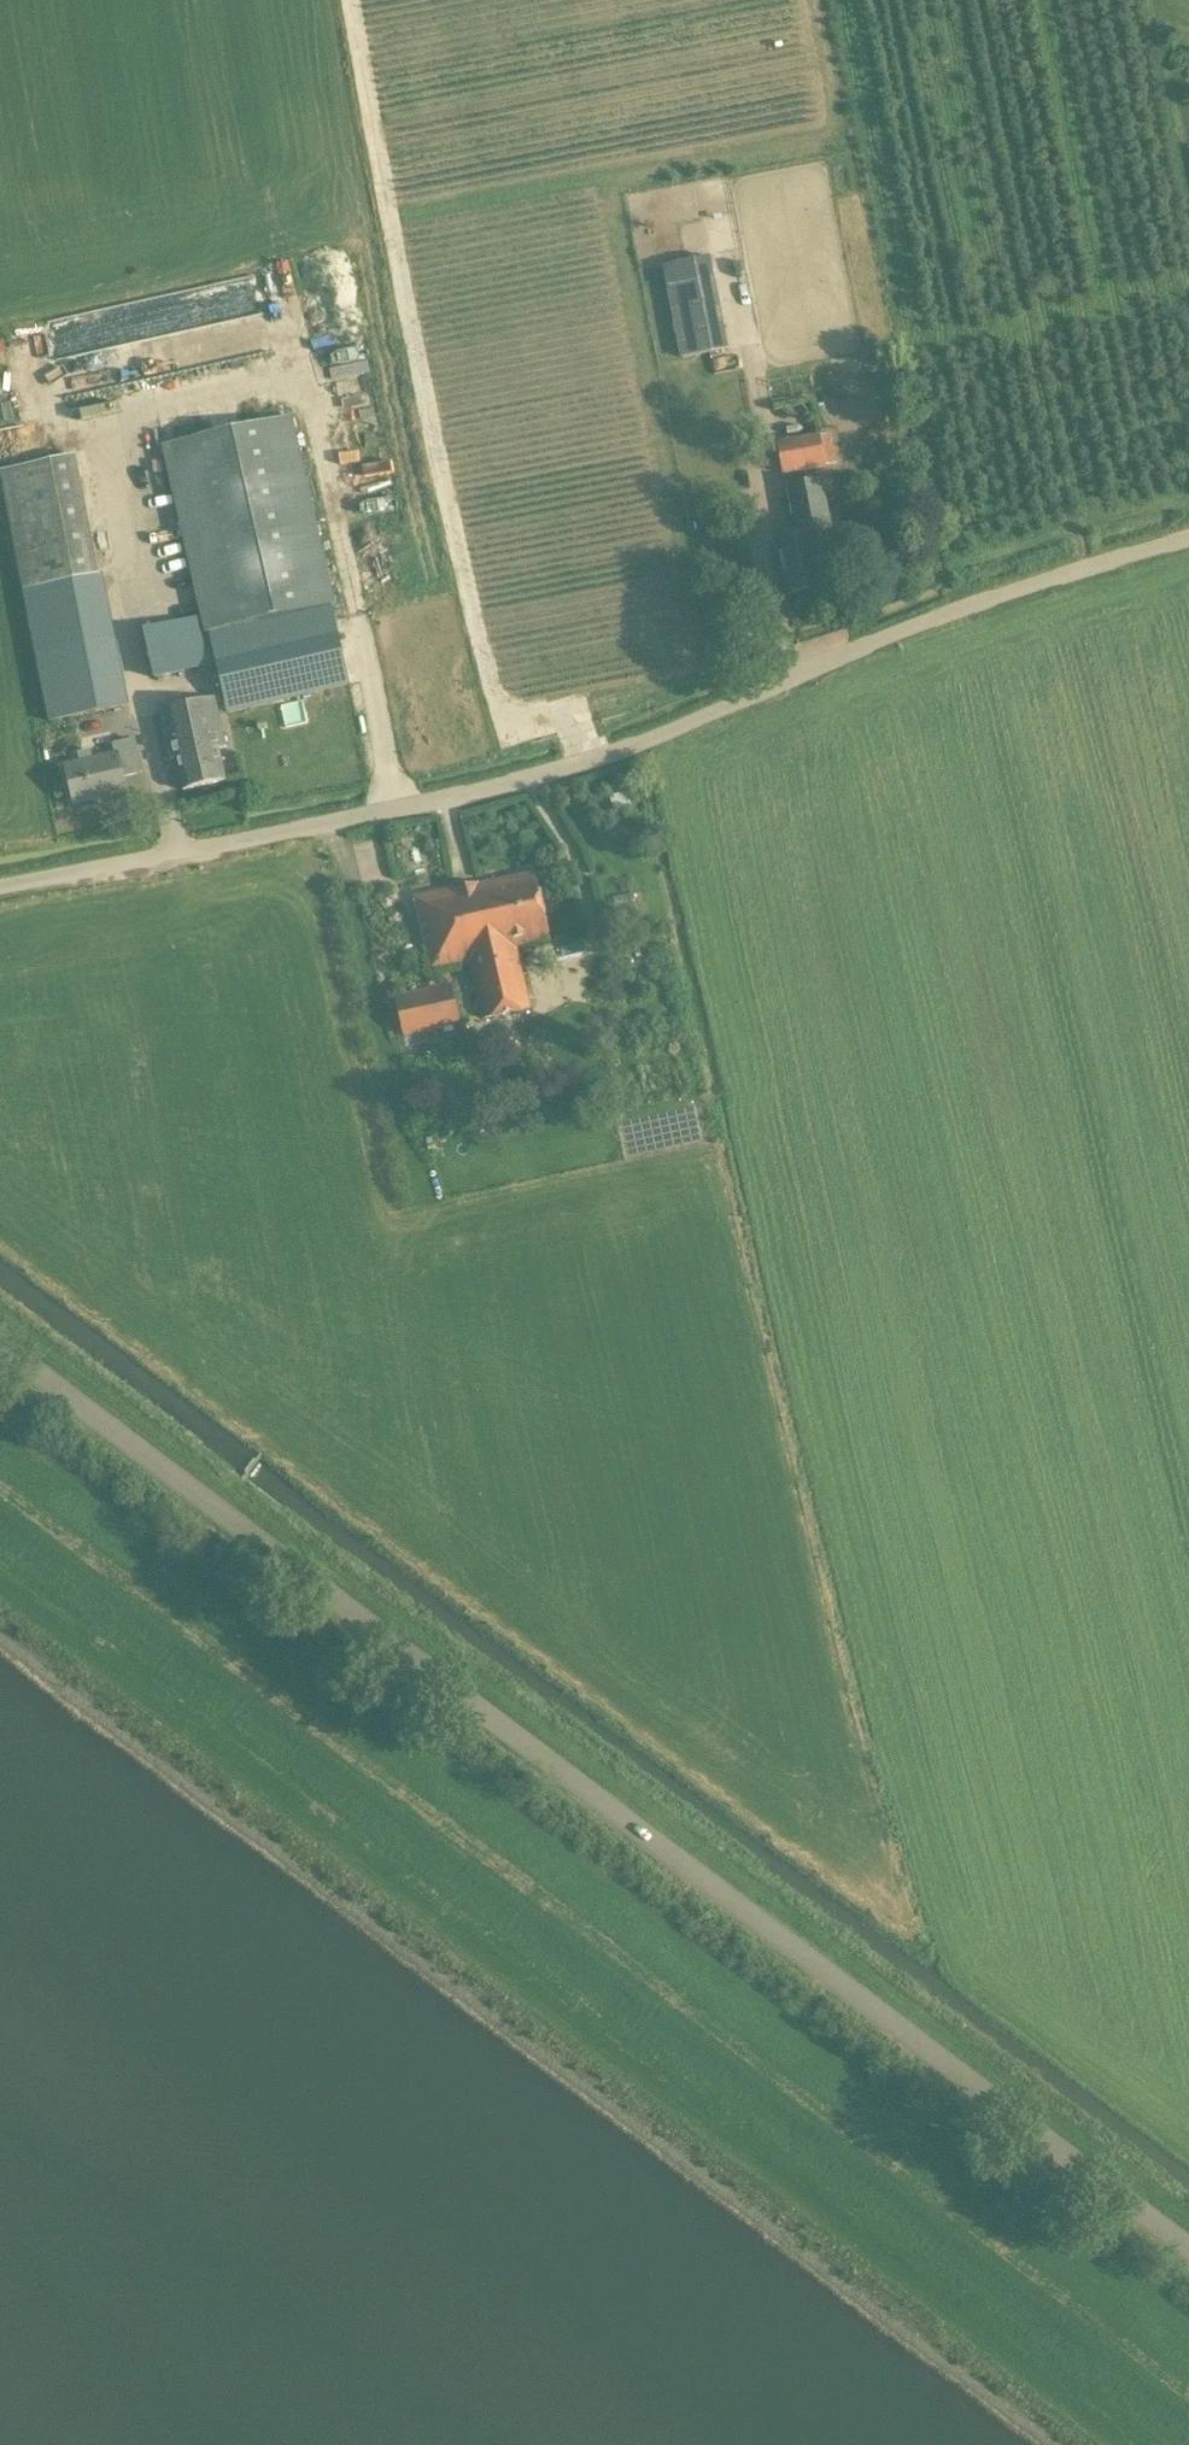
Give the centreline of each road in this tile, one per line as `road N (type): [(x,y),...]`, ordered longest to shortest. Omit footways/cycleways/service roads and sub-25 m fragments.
road 1 (unclassified): [(1188,2255),(0,1337)]
road 2 (unclassified): [(0,887),(445,800),(618,752),(855,650),(1188,539)]

